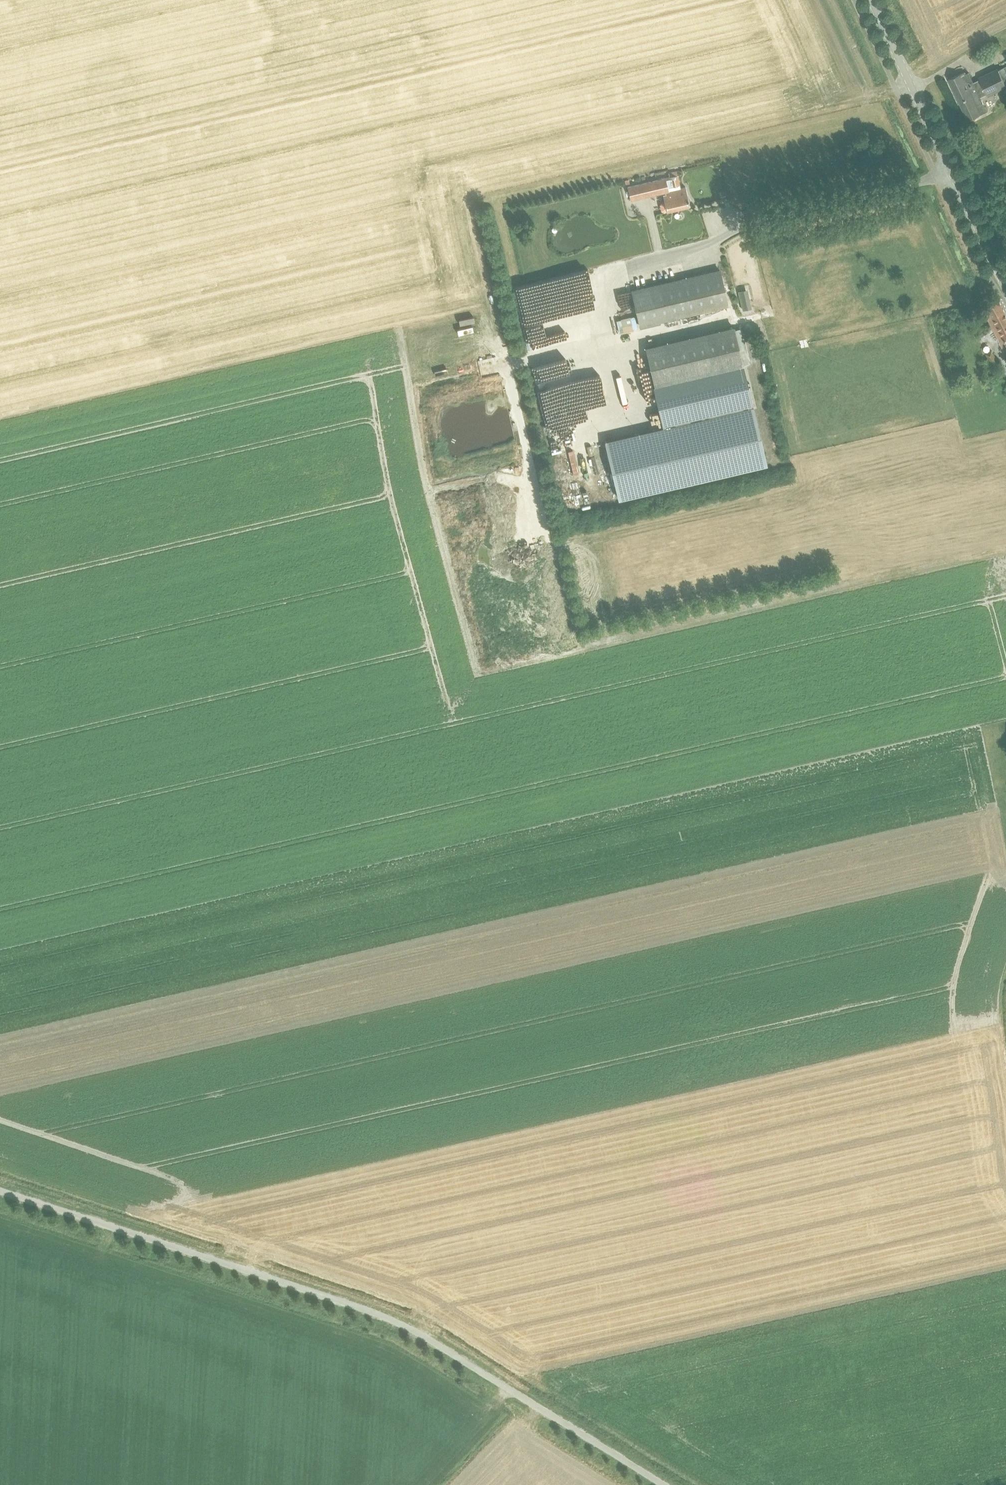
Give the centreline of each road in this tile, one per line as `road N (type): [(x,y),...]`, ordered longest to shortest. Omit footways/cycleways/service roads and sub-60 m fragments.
road 1 (unclassified): [(664,1484),(405,1326),(0,1190)]
road 2 (tertiary): [(1005,286),(870,0)]

